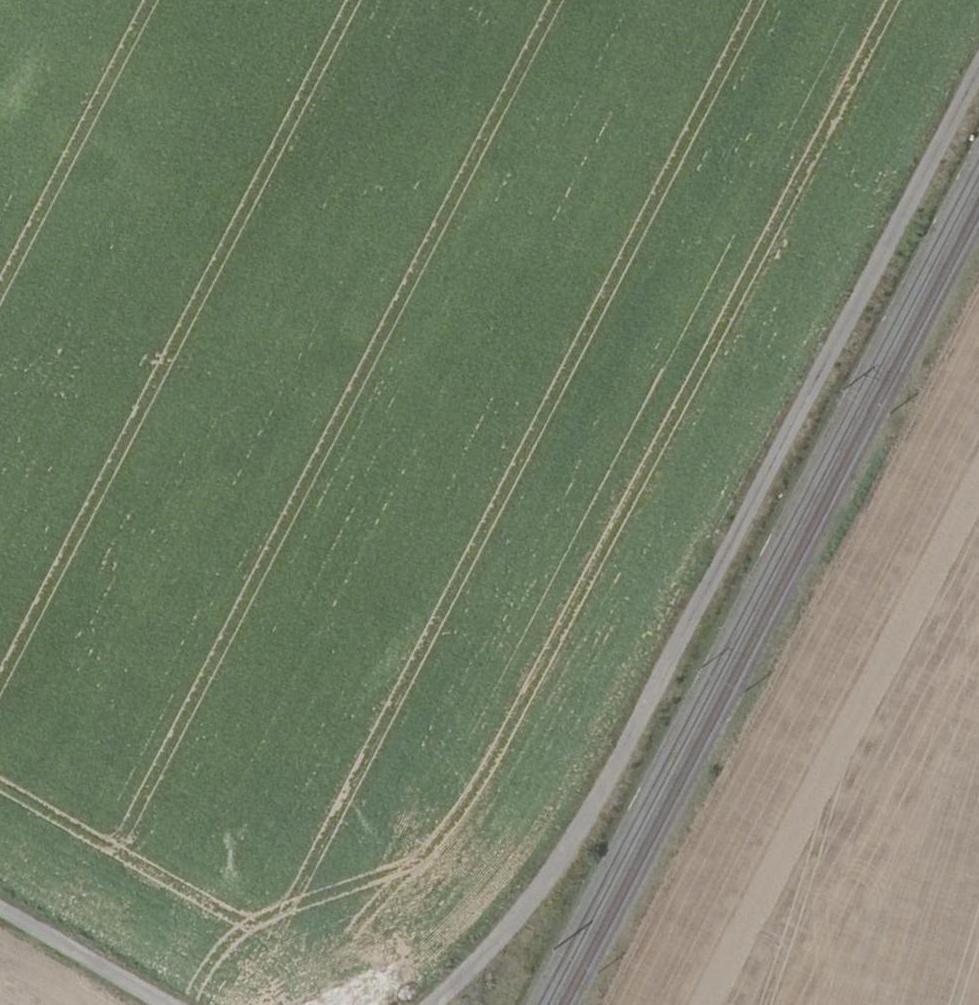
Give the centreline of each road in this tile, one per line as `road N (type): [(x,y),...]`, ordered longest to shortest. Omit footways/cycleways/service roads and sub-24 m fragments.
road 1 (track): [(978,78),(574,844),(514,923),(435,1004)]
road 2 (track): [(172,1004),(0,907)]

